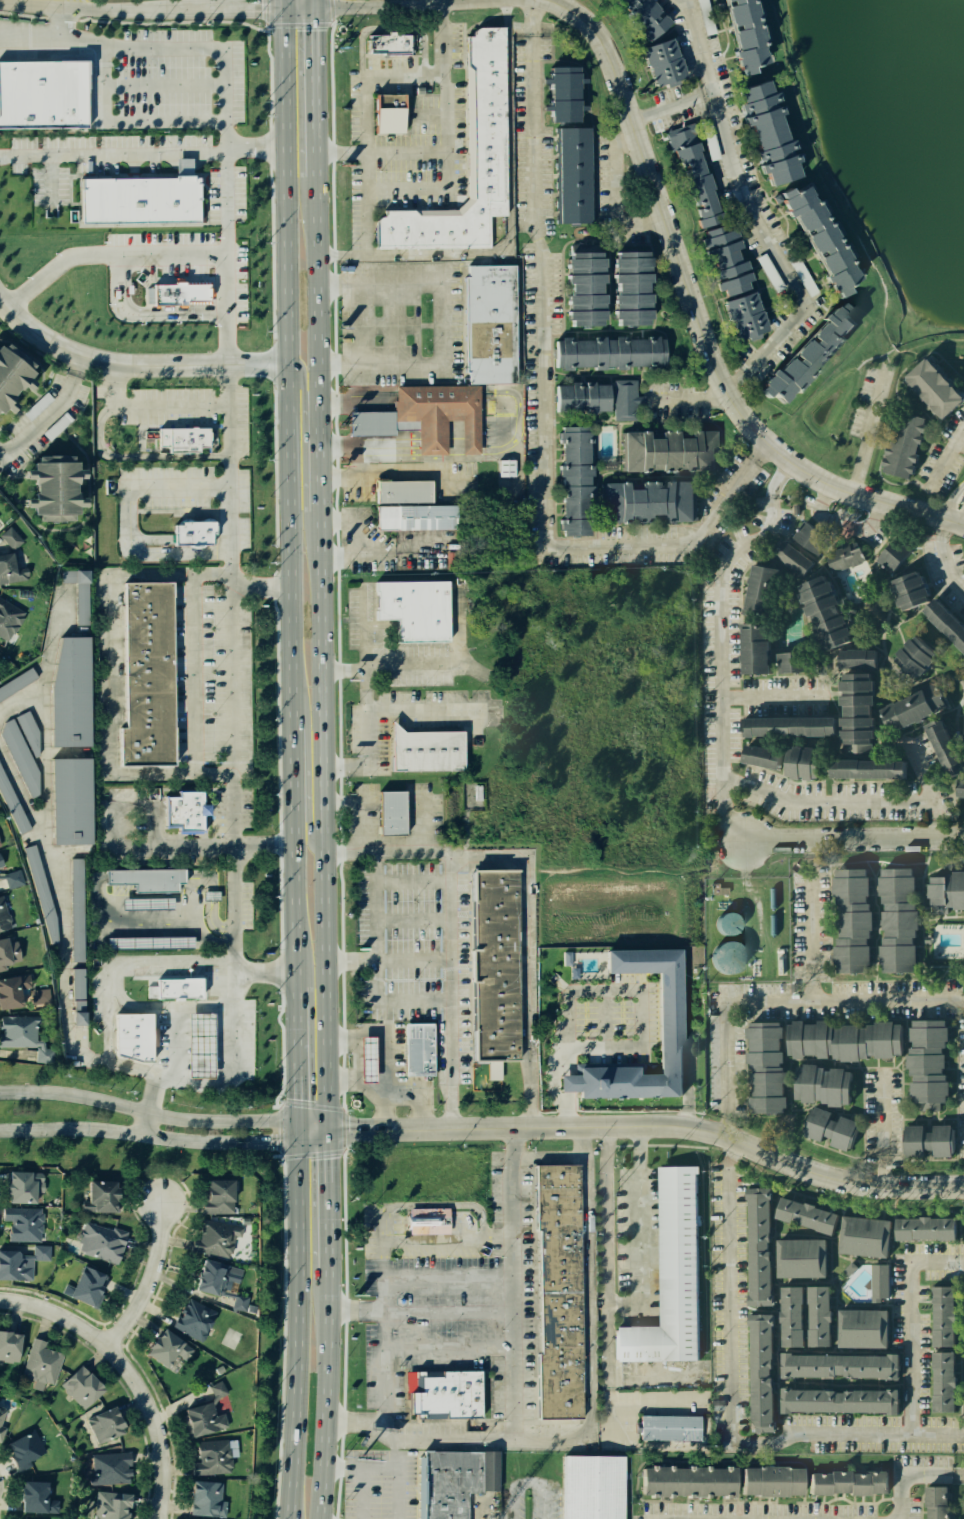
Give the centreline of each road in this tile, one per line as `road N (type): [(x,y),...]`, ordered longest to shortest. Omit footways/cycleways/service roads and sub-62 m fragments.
road 1 (primary): [(283,0),(297,1264),(290,1518)]
road 2 (primary): [(321,1518),(327,1264),(313,0)]
road 3 (tertiary): [(963,520),(828,478),(783,448),(745,406),(718,355),(616,53),(599,25),(564,0)]
road 4 (tertiary): [(325,1132),(672,1126),(724,1134)]
road 5 (residential): [(296,1122),(165,1117),(65,1093),(0,1092)]
road 6 (residential): [(0,1130),(296,1142)]
road 7 (tertiary): [(724,1134),(863,1187),(963,1184)]
road 8 (tertiary): [(65,0),(89,10),(283,9)]
road 9 (residential): [(963,834),(746,838)]
road 10 (residential): [(0,1303),(41,1307),(107,1348),(151,1417)]
road 11 (tertiary): [(283,9),(448,0)]
road 12 (residential): [(107,1348),(146,1280),(163,1204)]

